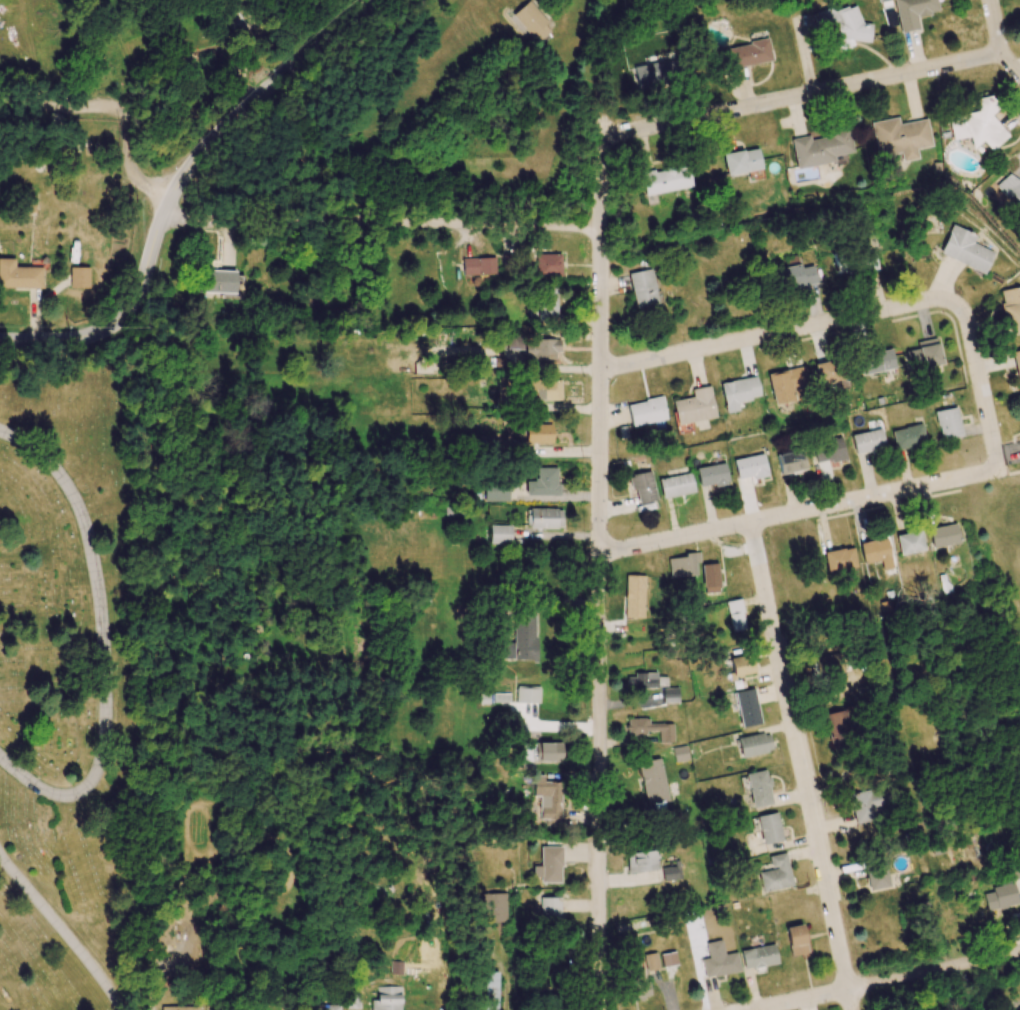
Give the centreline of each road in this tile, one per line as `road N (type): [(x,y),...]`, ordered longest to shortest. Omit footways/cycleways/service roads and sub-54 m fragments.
road 1 (residential): [(599,1009),(605,139)]
road 2 (residential): [(853,1009),(750,522)]
road 3 (residential): [(601,227),(210,222),(182,220),(168,203)]
road 4 (residential): [(1001,50),(605,139)]
road 5 (residential): [(994,467),(600,553)]
road 6 (residential): [(957,305),(937,299),(600,370)]
road 7 (tertiary): [(381,0),(250,107),(168,203)]
road 8 (residential): [(1019,953),(750,1009)]
road 9 (tertiary): [(57,340),(95,336),(134,305),(168,203)]
road 10 (residential): [(994,467),(968,322),(957,305)]
road 11 (residential): [(120,113),(0,104)]

